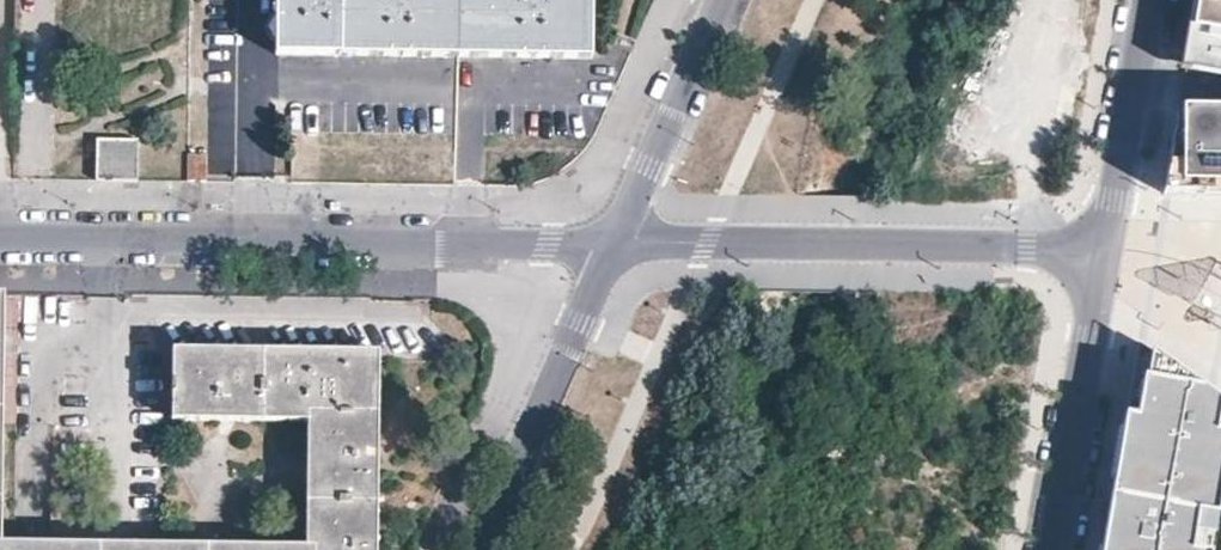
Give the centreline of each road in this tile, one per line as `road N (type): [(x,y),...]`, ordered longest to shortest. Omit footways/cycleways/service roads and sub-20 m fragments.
road 1 (residential): [(0,243),(615,244)]
road 2 (residential): [(1102,257),(615,244)]
road 3 (residential): [(615,244),(474,549)]
road 4 (residential): [(1102,257),(1053,549)]
road 5 (residential): [(721,0),(615,244)]
road 6 (residential): [(1148,0),(1102,257)]

